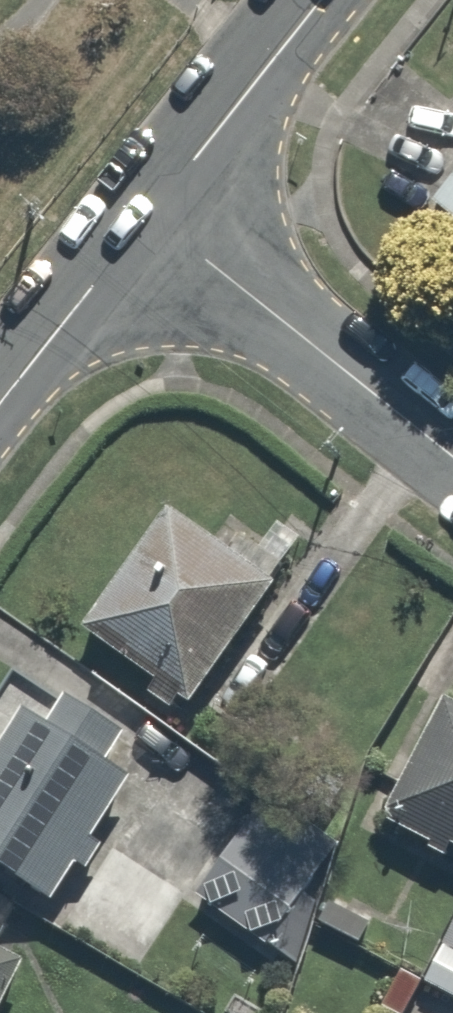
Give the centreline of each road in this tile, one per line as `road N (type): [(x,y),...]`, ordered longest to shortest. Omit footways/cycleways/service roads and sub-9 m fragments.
road 1 (residential): [(148,216),(452,461)]
road 2 (tertiary): [(148,216),(318,0)]
road 3 (tertiary): [(0,404),(148,216)]

